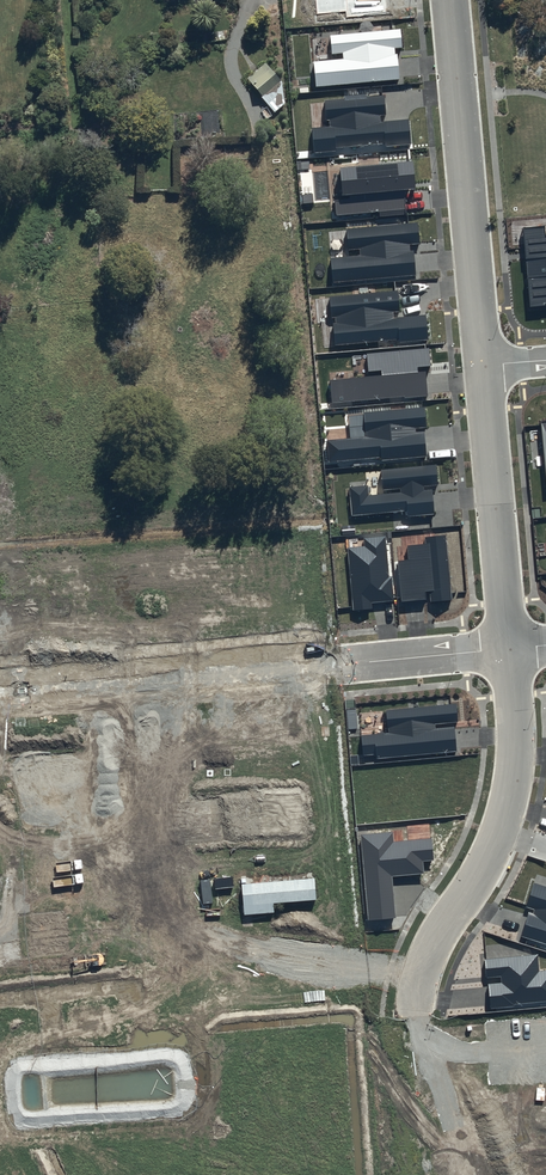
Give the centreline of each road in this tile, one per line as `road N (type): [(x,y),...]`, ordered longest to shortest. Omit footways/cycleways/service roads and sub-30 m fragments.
road 1 (residential): [(450,0),(483,365)]
road 2 (residential): [(498,830),(419,986),(414,1016),(435,1174)]
road 3 (residential): [(345,665),(0,690)]
road 4 (residential): [(483,365),(509,650)]
road 5 (residential): [(509,650),(516,731),(498,830)]
road 6 (residential): [(345,665),(509,650)]

